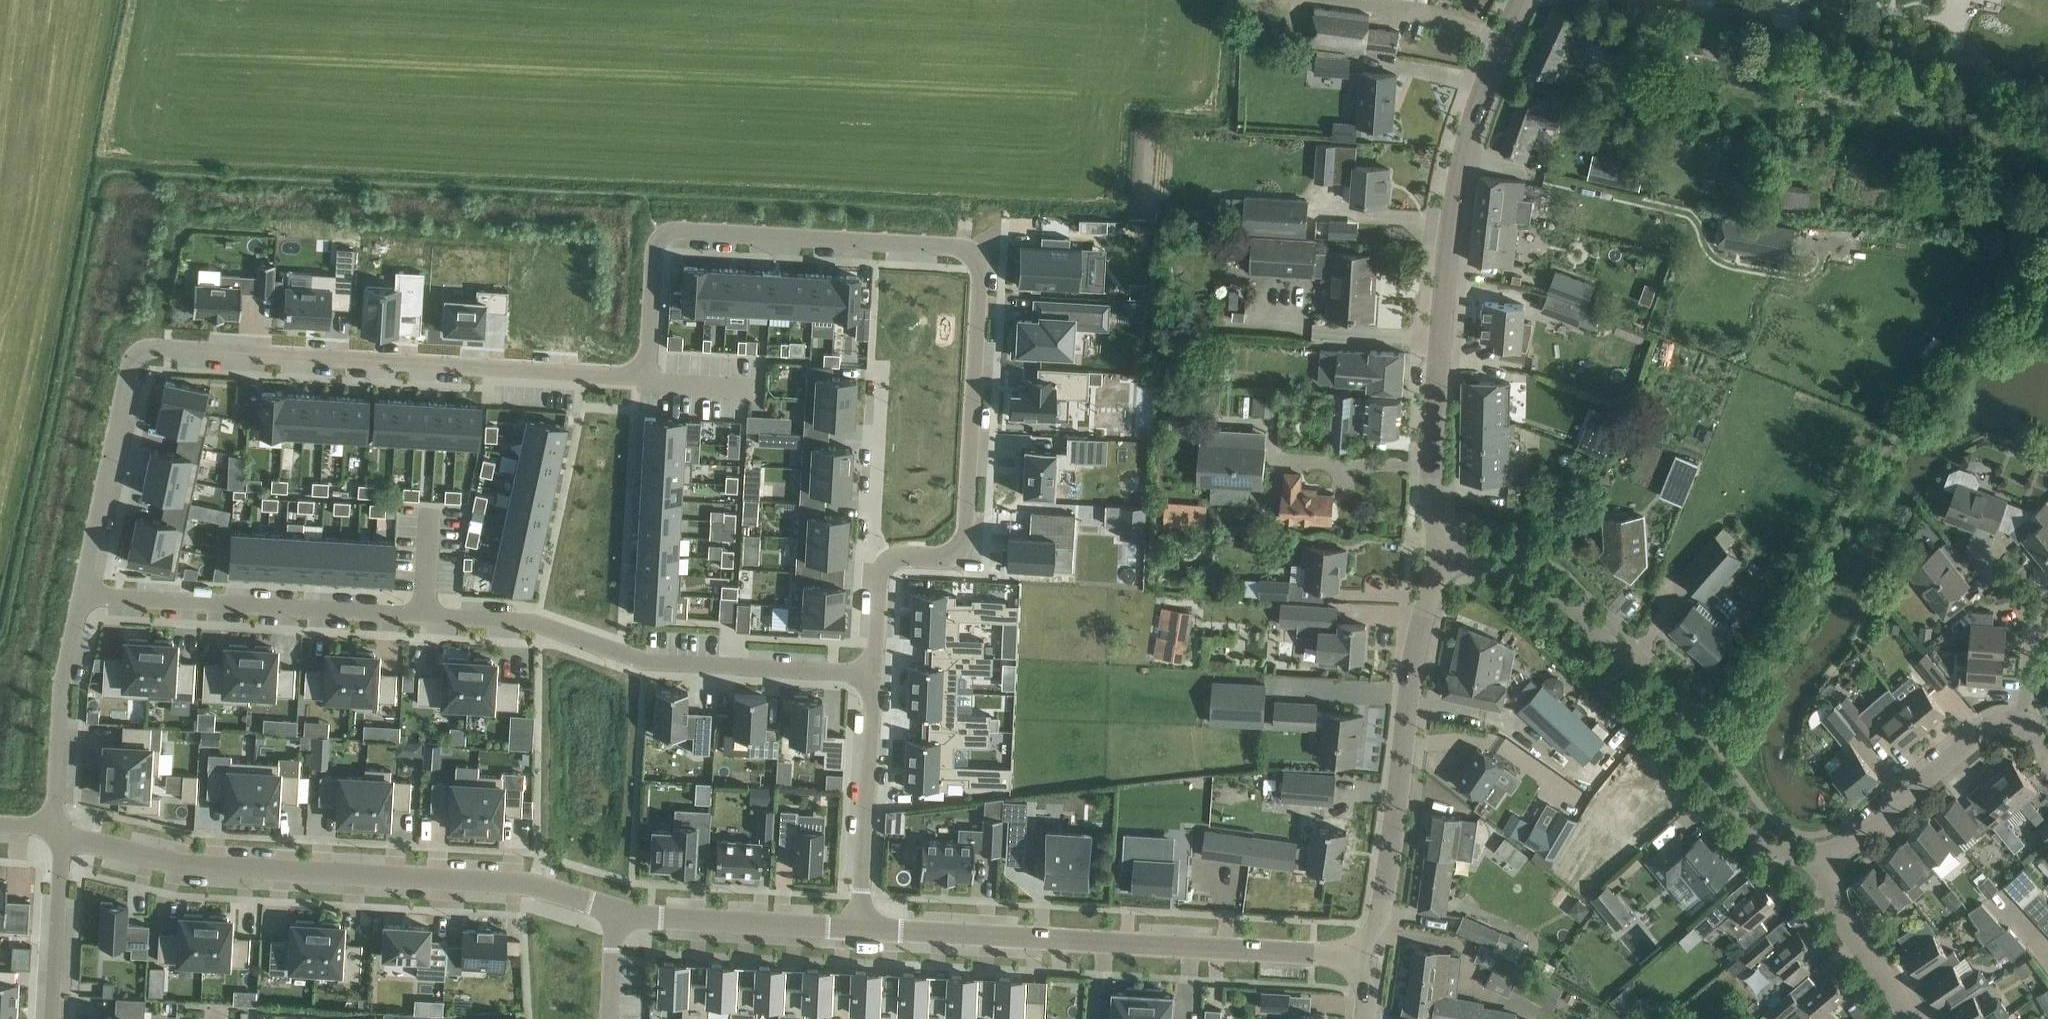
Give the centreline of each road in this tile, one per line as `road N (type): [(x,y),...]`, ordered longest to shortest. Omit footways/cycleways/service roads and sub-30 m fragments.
road 1 (residential): [(80,594),(132,364),(163,344),(636,375),(649,353),(653,260),(665,237),(689,229),(952,244),(971,256),(981,281),(965,535),(953,550),(895,556),(879,573)]
road 2 (residential): [(80,594),(542,623),(646,661),(874,674)]
road 3 (tertiary): [(1436,558),(1431,487),(1440,293),(1470,146),(1508,44),(1535,0)]
road 4 (unclassified): [(58,833),(183,865),(524,880),(615,909)]
road 5 (unclassified): [(1825,858),(1767,840),(1552,584),(1504,561),(1436,558)]
road 6 (unclassified): [(856,926),(1359,958)]
road 7 (tertiary): [(1359,958),(1379,922),(1436,558)]
road 8 (residential): [(856,926),(874,674)]
road 9 (unclassified): [(2025,719),(1988,726),(1865,839),(1825,858)]
road 10 (unclassified): [(615,909),(856,926)]
road 11 (residential): [(58,833),(62,682),(80,594)]
road 12 (residential): [(879,573),(873,547),(882,367)]
road 13 (residential): [(1911,1018),(1831,906),(1825,858)]
road 14 (residential): [(51,1018),(58,833)]

